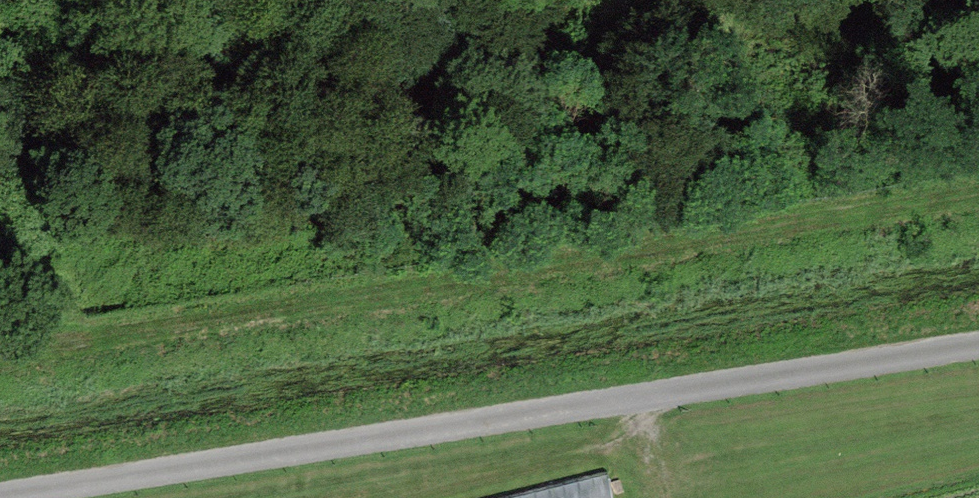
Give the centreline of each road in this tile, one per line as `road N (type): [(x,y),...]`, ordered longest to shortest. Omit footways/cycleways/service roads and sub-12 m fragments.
road 1 (track): [(0,375),(978,200)]
road 2 (track): [(0,495),(978,342)]

